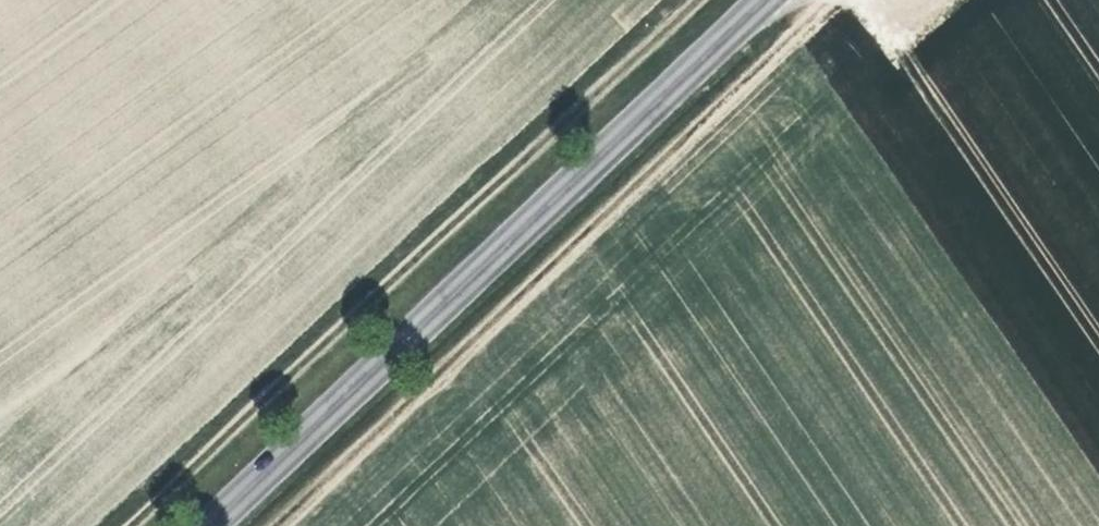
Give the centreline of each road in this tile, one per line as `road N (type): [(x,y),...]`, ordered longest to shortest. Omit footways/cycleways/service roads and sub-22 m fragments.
road 1 (track): [(702,0),(142,525)]
road 2 (secondary): [(220,525),(775,0)]

